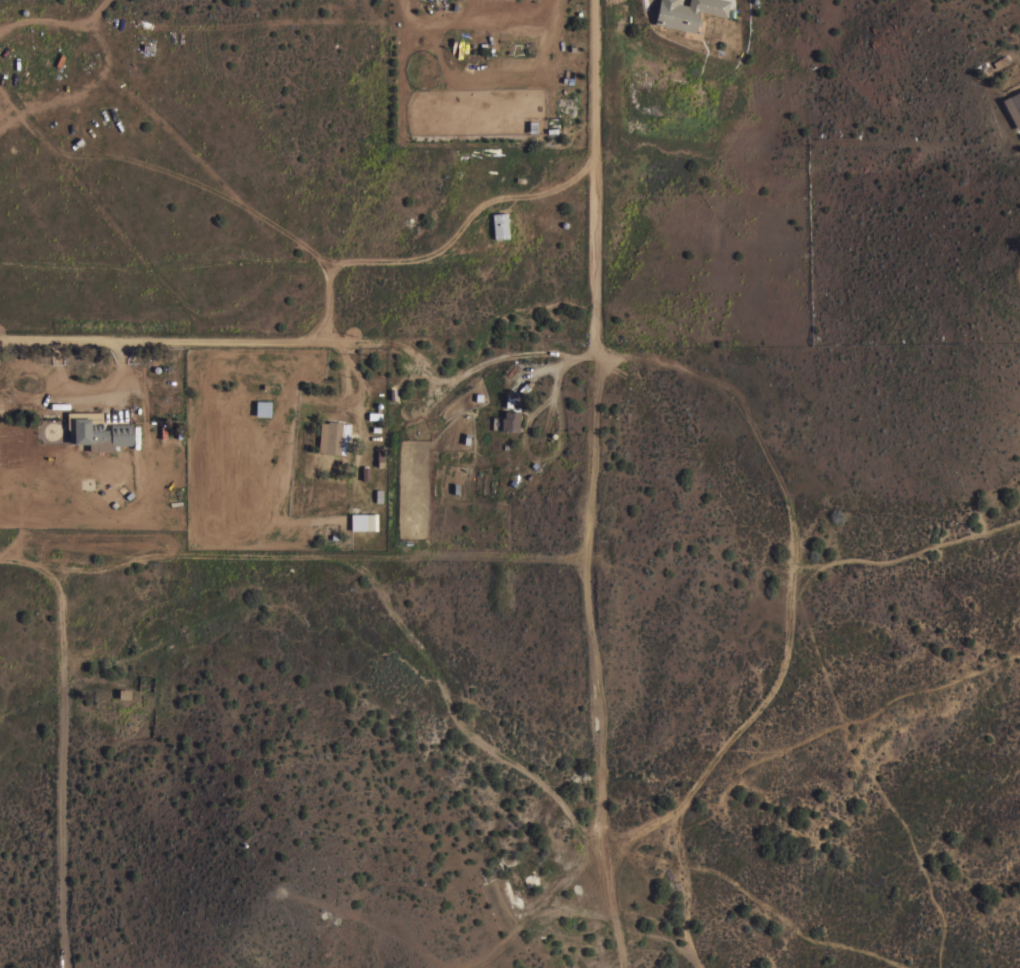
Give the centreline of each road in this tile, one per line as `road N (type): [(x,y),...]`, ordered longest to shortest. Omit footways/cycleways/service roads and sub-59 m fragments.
road 1 (residential): [(599,0),(596,352),(664,362),(720,381),(743,400),(790,505),(796,554),(786,661),(775,687),(683,804),(617,867),(621,954)]
road 2 (residential): [(62,565),(176,547),(362,557),(439,665),(462,717),(549,779),(583,824),(603,834)]
road 3 (residential): [(617,867),(603,834),(584,550),(596,352),(534,347),(470,365)]
road 4 (residential): [(62,565),(71,967)]

